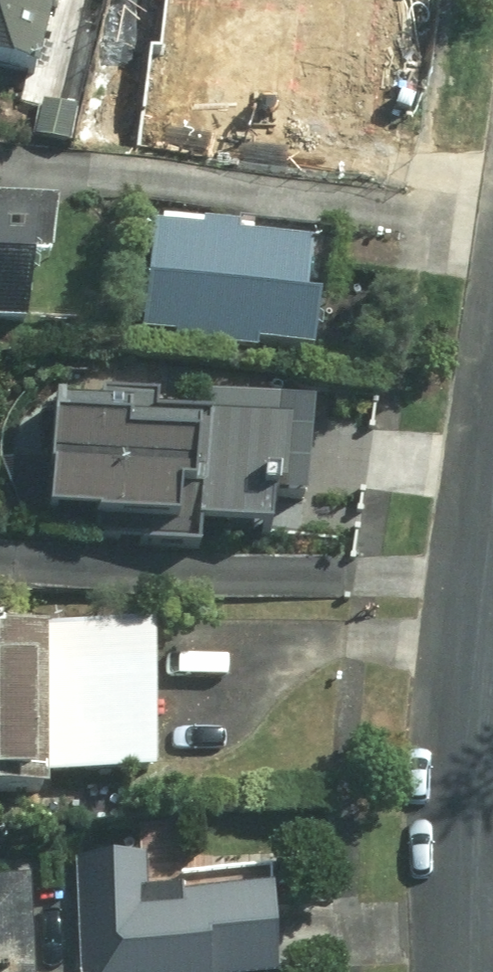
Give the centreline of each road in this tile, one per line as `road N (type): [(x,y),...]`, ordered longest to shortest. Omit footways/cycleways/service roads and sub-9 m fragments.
road 1 (residential): [(492,519),(461,742),(471,971)]

